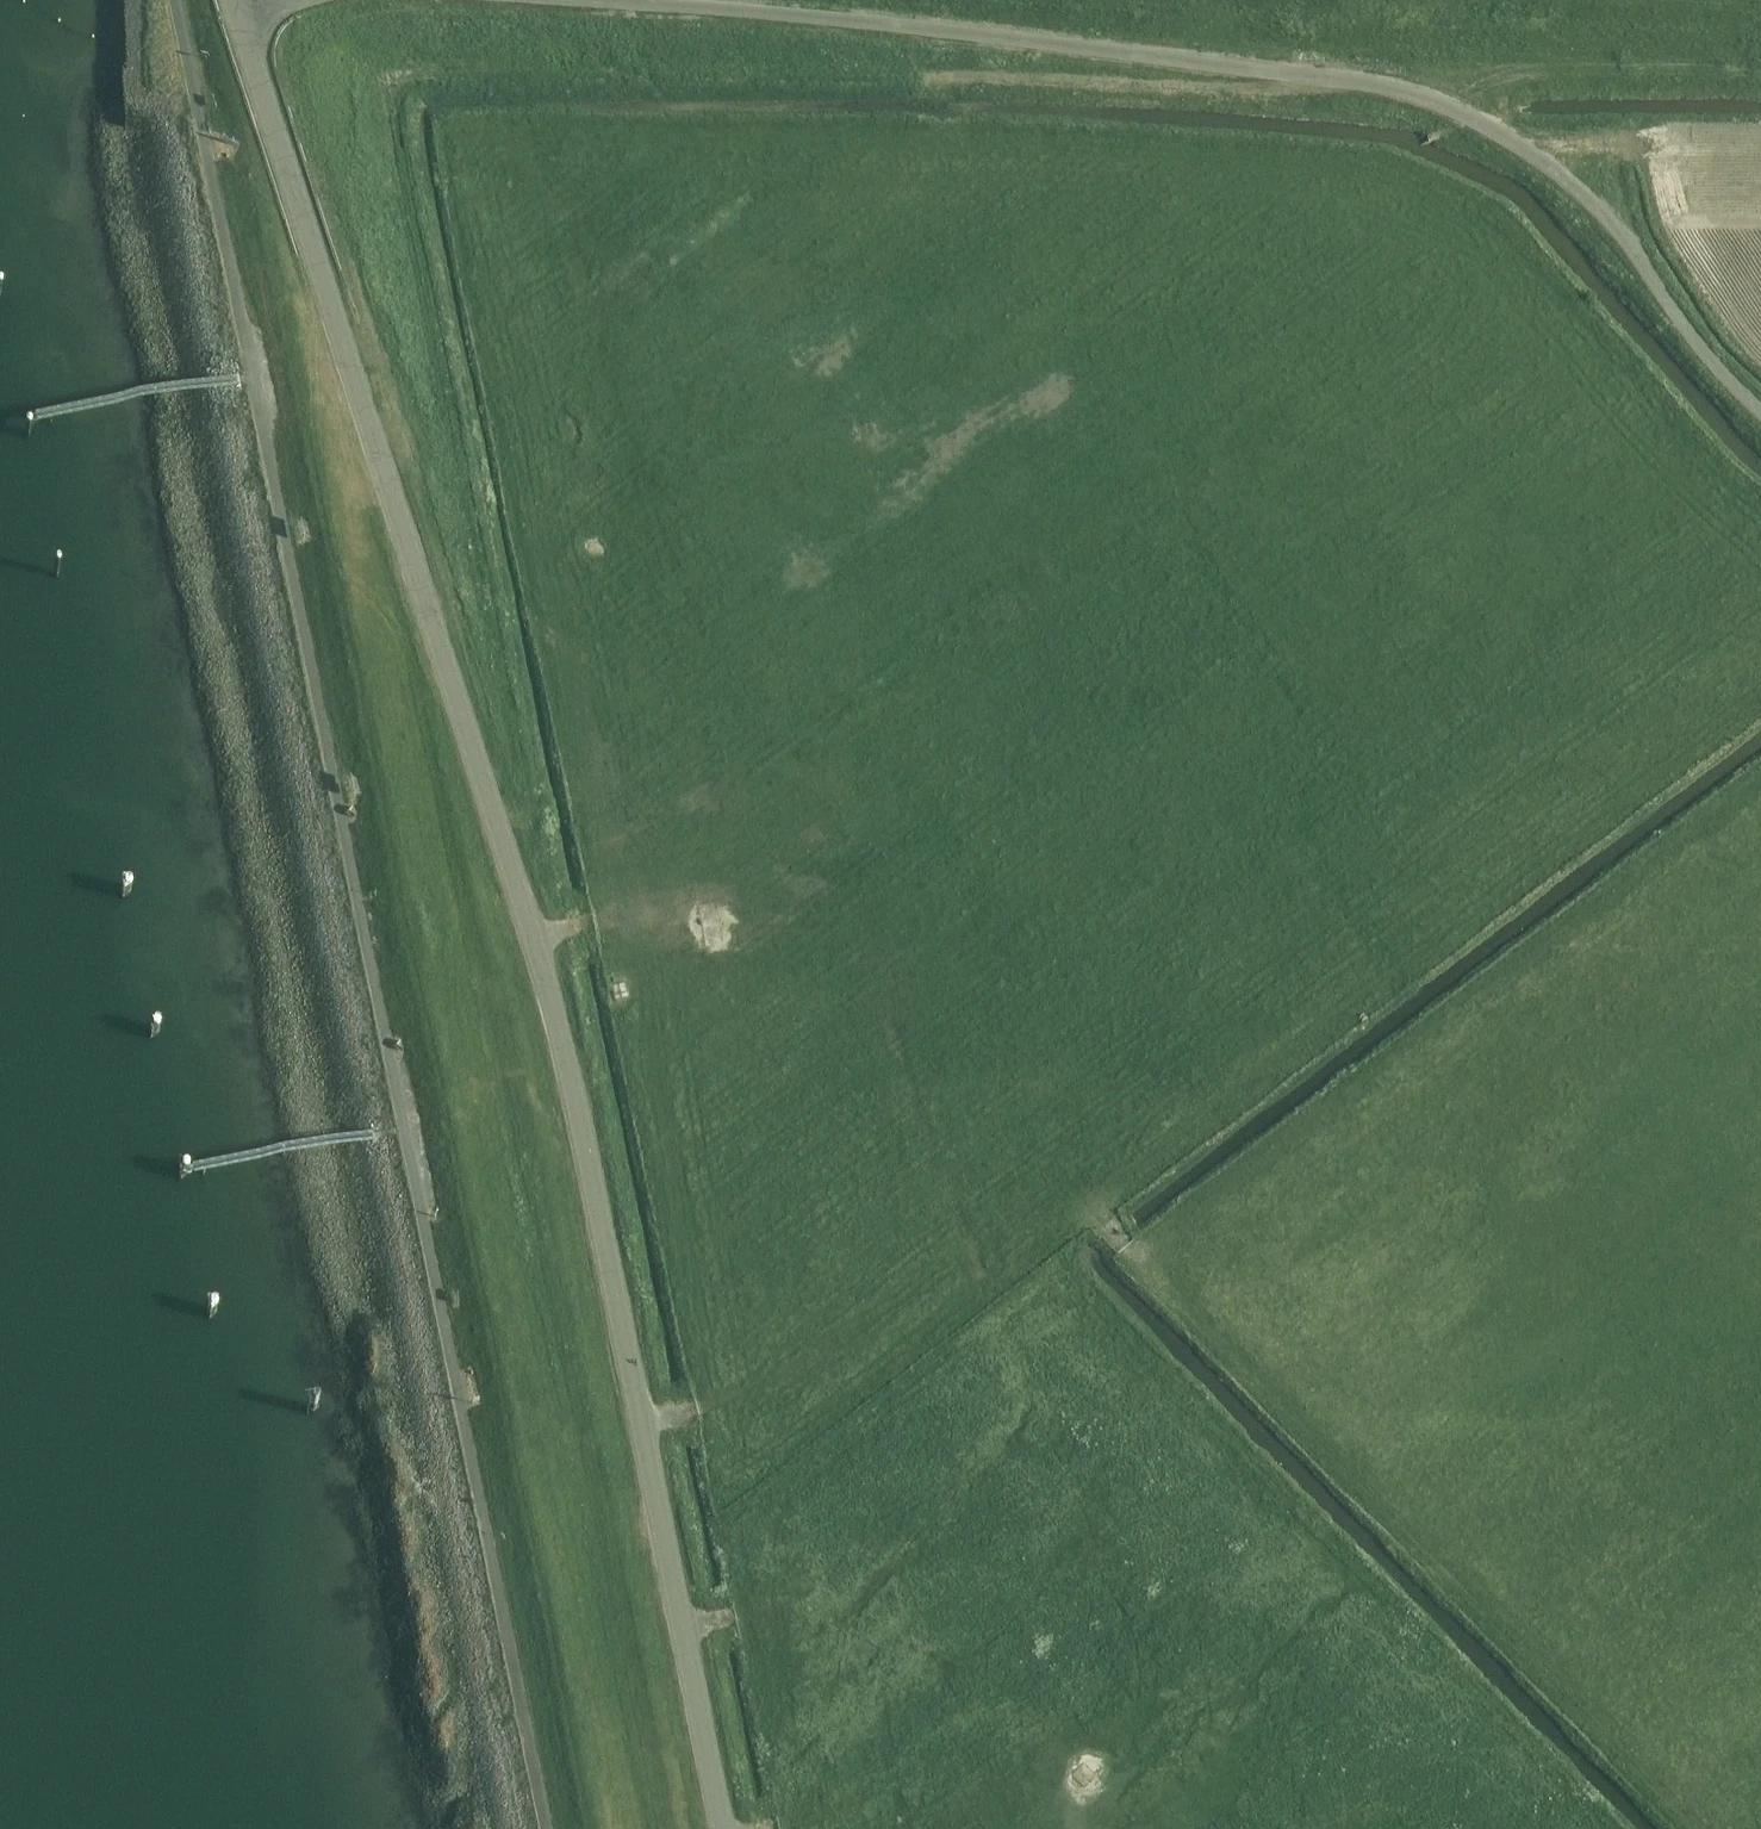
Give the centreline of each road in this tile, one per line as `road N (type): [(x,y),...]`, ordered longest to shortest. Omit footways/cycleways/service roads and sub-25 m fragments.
road 1 (tertiary): [(727,1828),(552,993),(243,19)]
road 2 (unclassified): [(1760,410),(1687,328),(1640,255),(1568,182),(1436,102),(1372,82),(608,0)]

